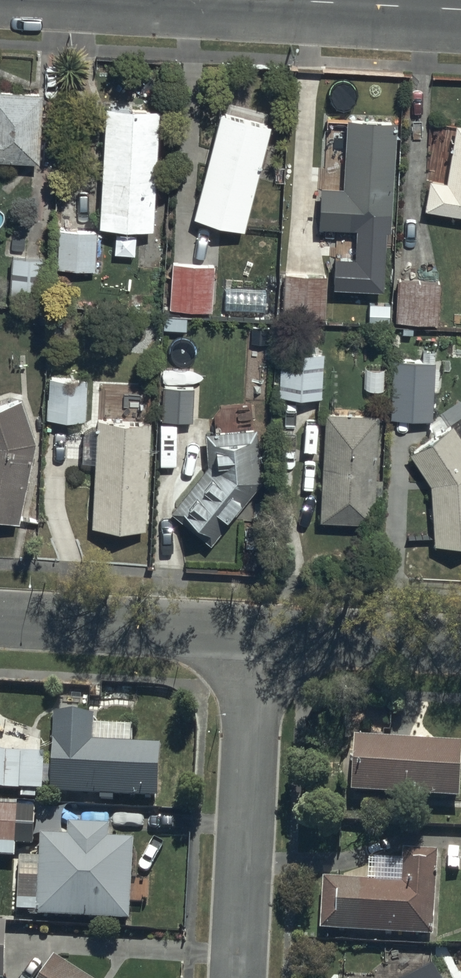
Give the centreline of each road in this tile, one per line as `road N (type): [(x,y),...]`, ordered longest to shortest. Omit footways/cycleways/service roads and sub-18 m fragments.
road 1 (residential): [(257,637),(238,977)]
road 2 (residential): [(0,621),(257,637)]
road 3 (residential): [(257,637),(460,646)]
road 4 (residential): [(282,0),(460,10)]

